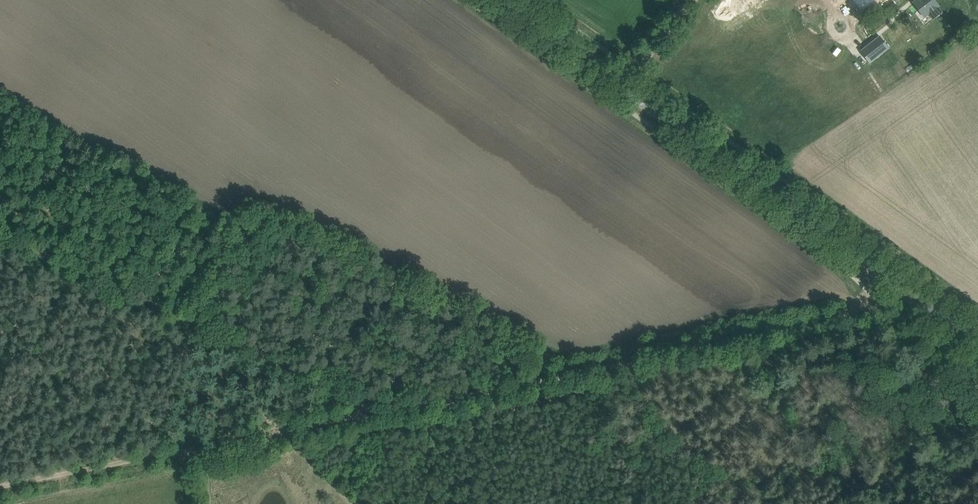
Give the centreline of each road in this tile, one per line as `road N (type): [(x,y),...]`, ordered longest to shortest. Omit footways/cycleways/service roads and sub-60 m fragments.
road 1 (secondary): [(977,341),(623,81)]
road 2 (track): [(369,399),(0,235)]
road 3 (track): [(369,399),(0,486)]
road 4 (track): [(888,292),(611,349)]
road 5 (track): [(611,349),(369,399)]
road 6 (secondary): [(623,81),(509,0)]

